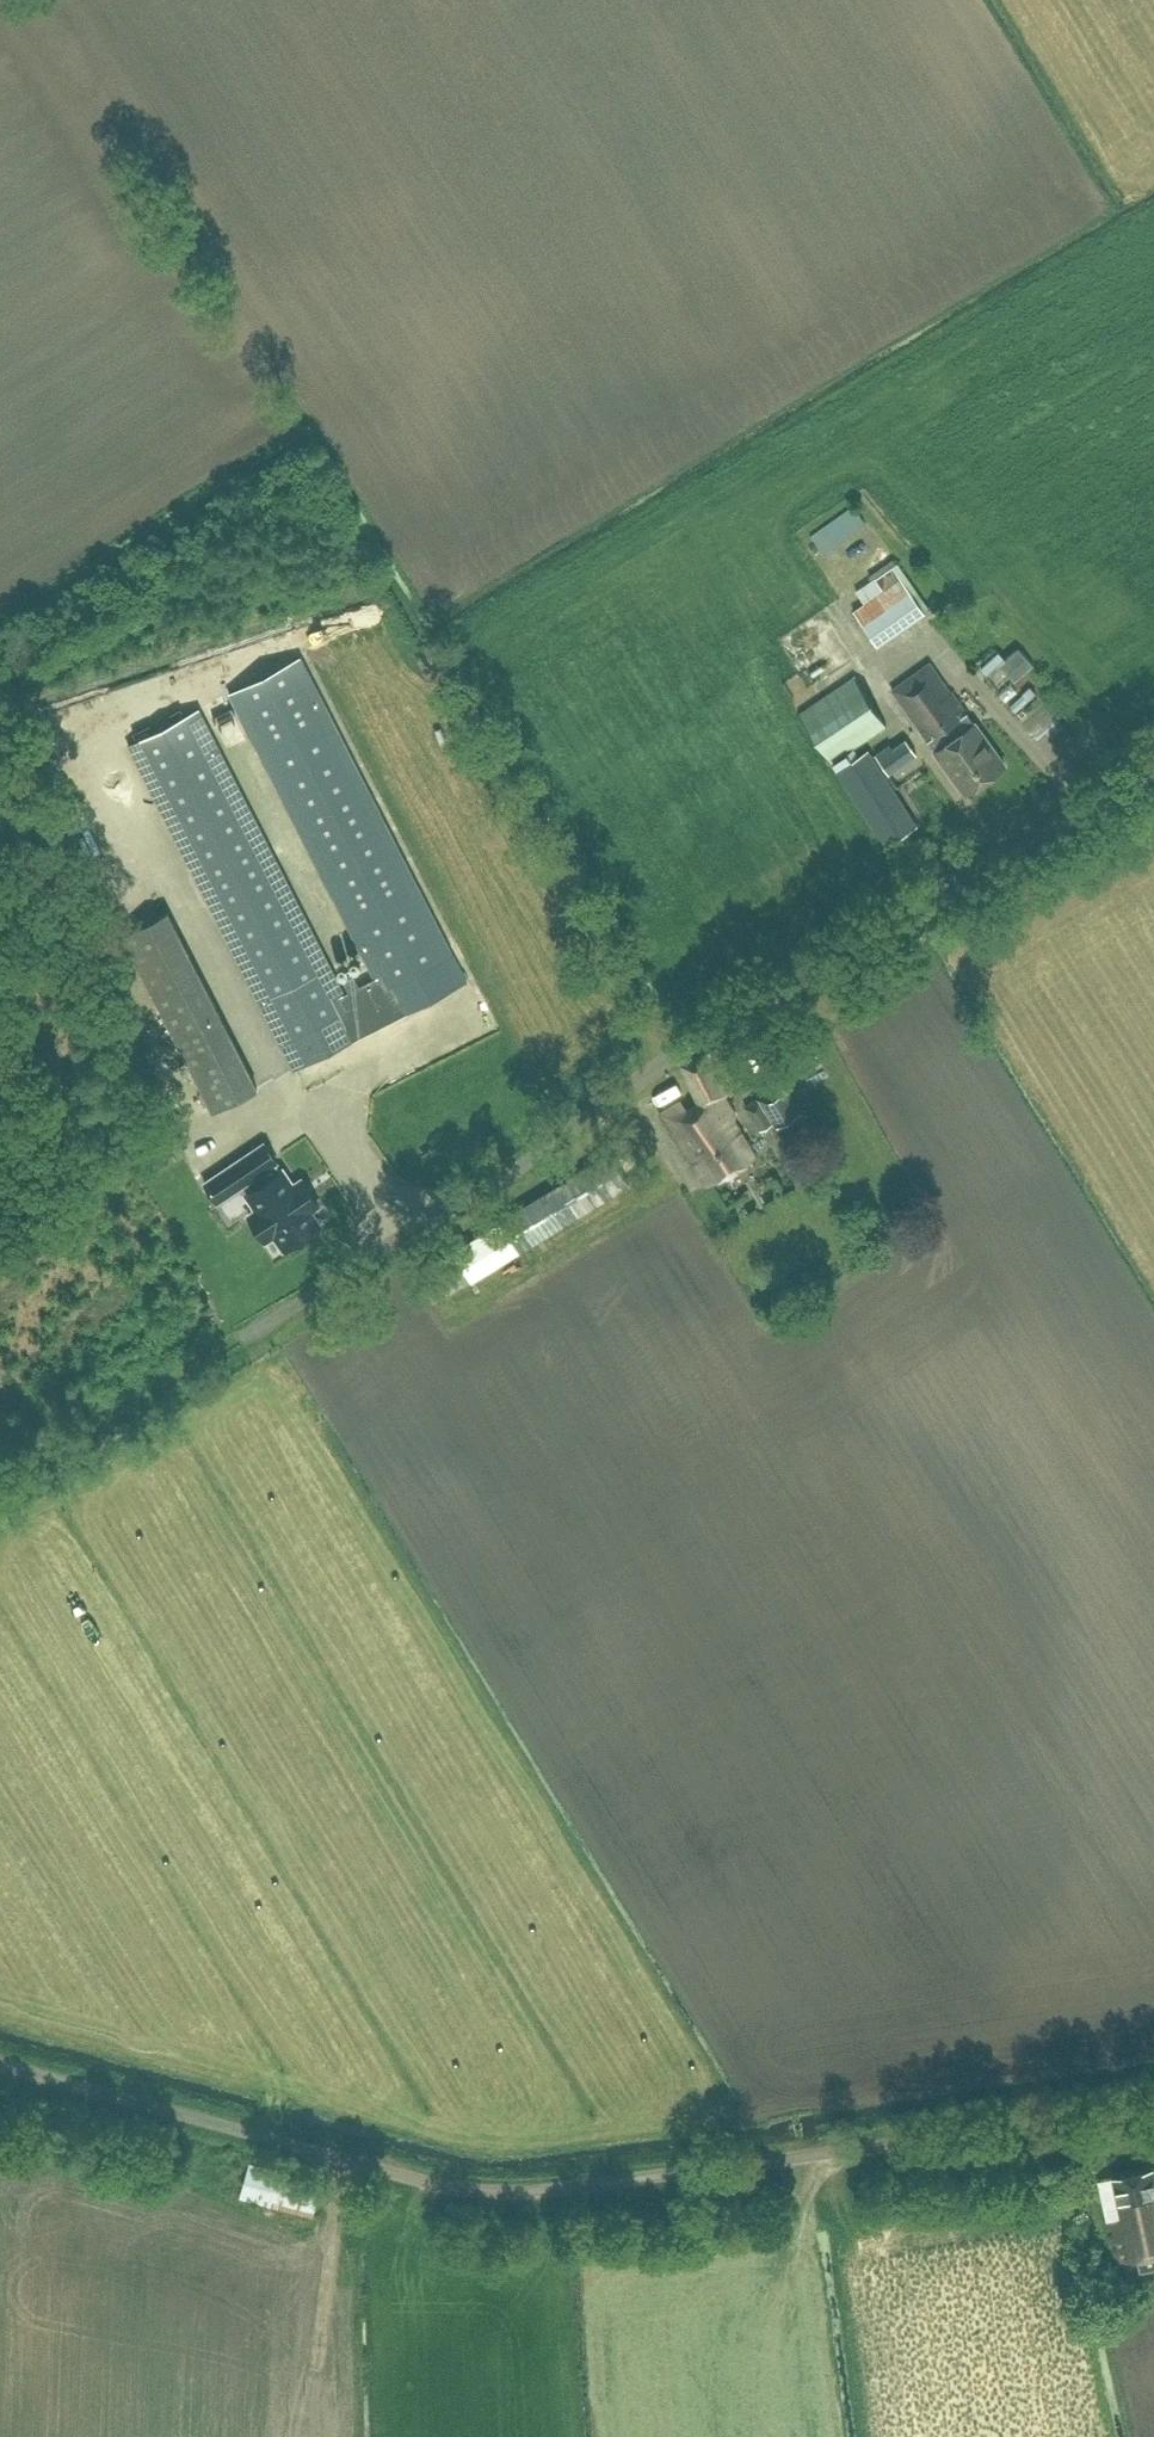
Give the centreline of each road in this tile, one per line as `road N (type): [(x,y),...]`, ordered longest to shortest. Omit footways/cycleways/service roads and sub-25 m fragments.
road 1 (unclassified): [(0,2059),(461,2188),(608,2180),(1153,2106)]
road 2 (unclassified): [(390,1240),(681,1046),(1153,765)]

